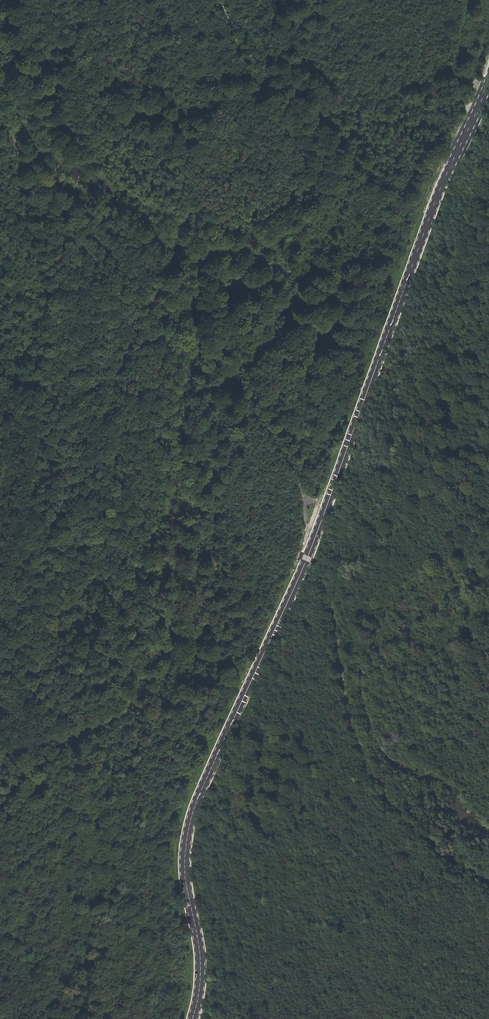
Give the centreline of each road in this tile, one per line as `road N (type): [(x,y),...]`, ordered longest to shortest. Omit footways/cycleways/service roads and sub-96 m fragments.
road 1 (track): [(0,872),(79,810),(178,699),(202,646),(225,376),(289,298),(344,196),(345,149),(298,104),(256,86),(221,0)]
road 2 (secondary): [(488,82),(298,579),(193,808),(184,861),(200,963),(191,1018)]

